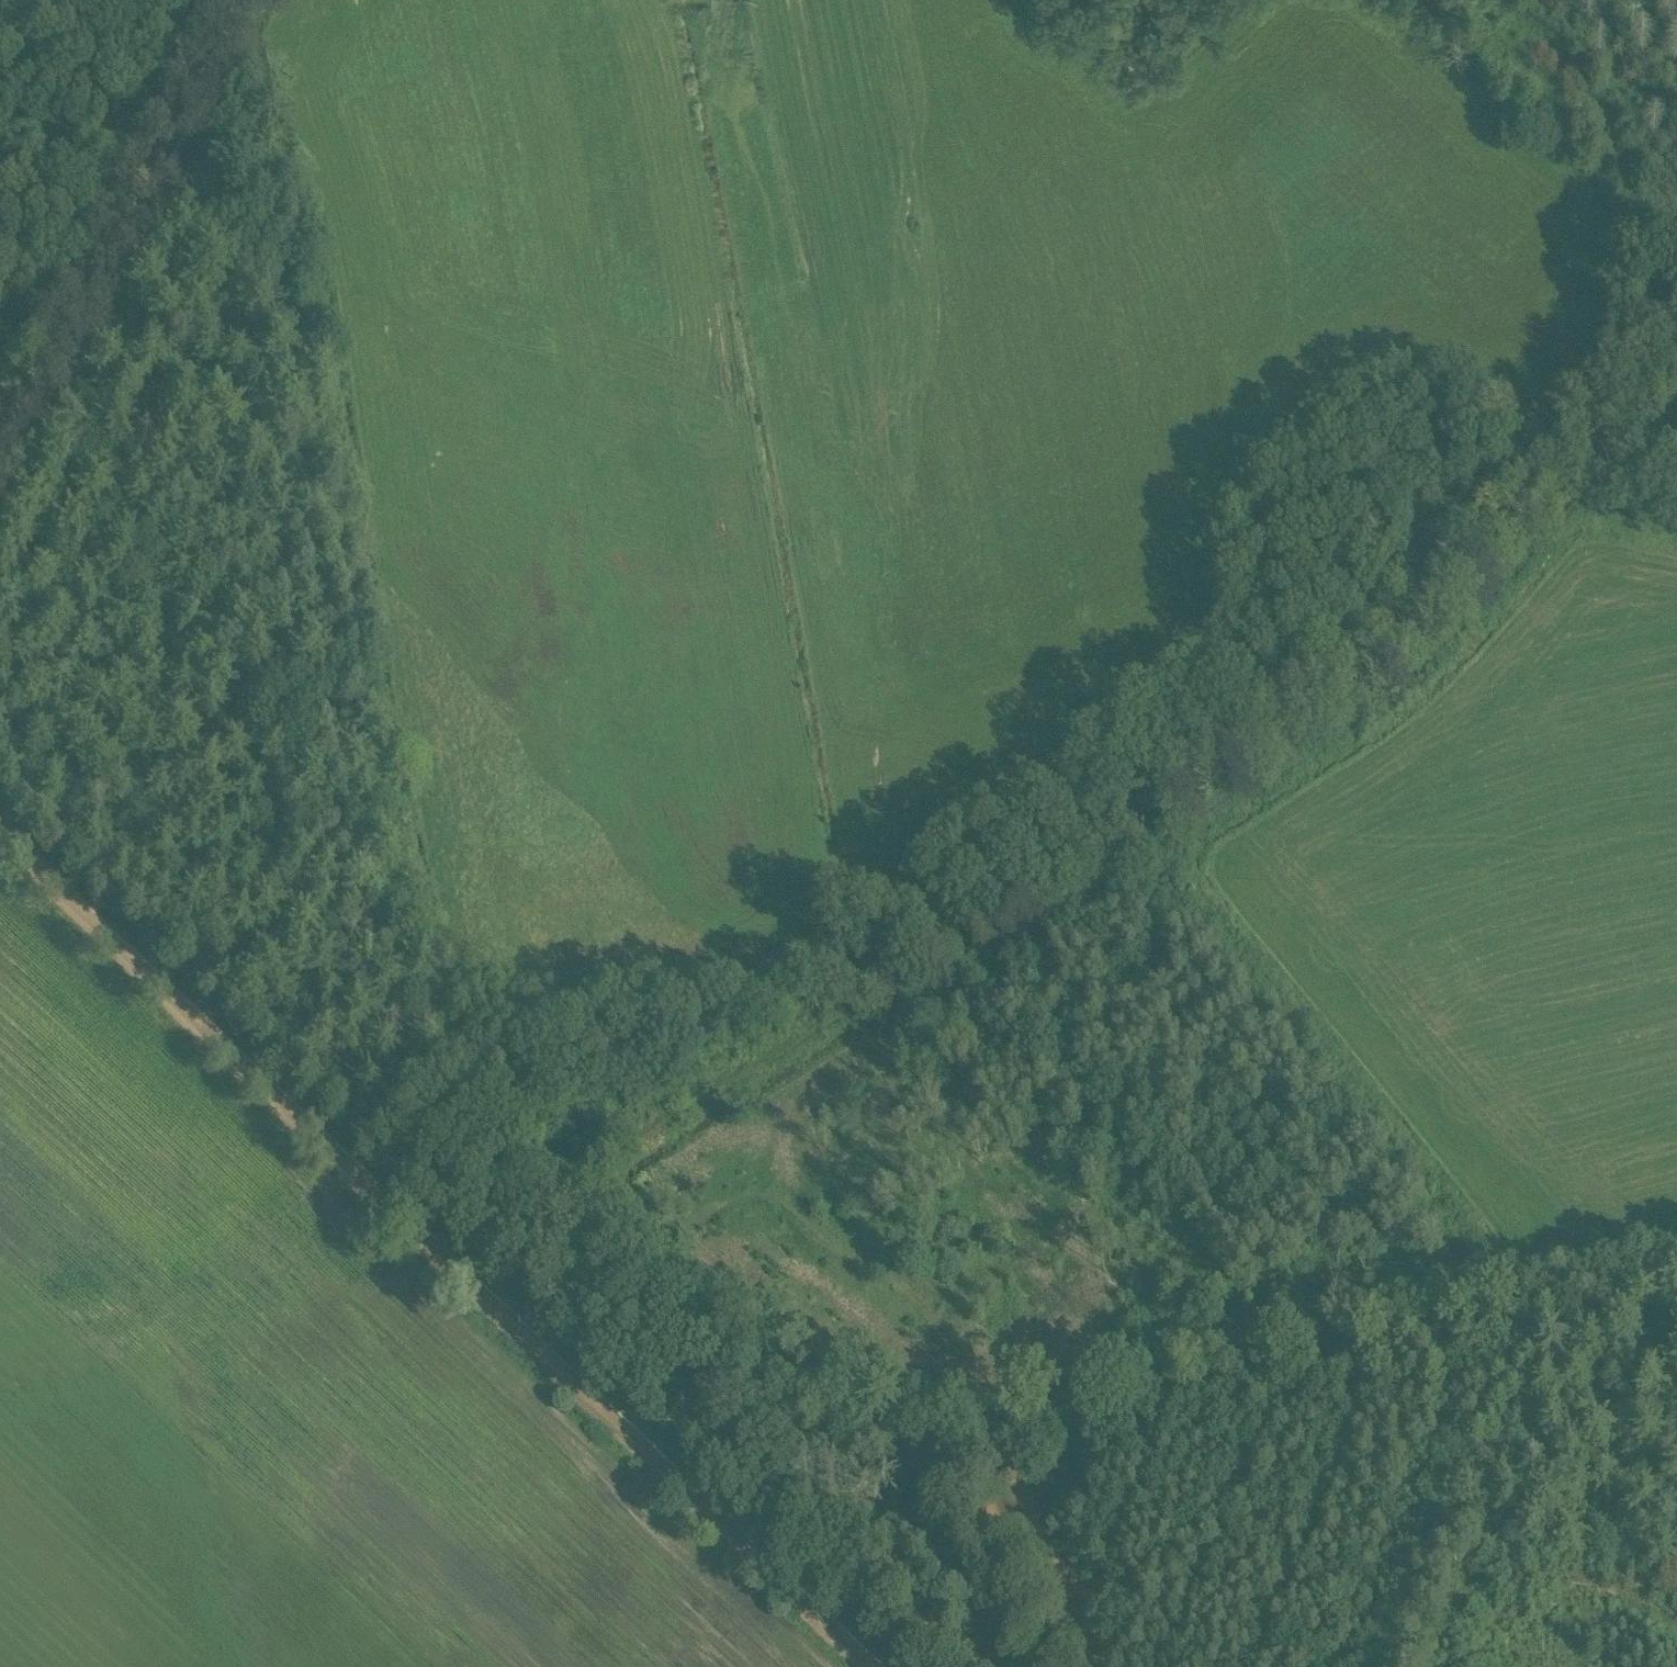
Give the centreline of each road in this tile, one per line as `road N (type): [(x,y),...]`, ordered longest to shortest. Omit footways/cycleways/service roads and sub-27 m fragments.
road 1 (track): [(0,851),(156,989),(860,1666)]
road 2 (unclassified): [(0,439),(240,0)]

